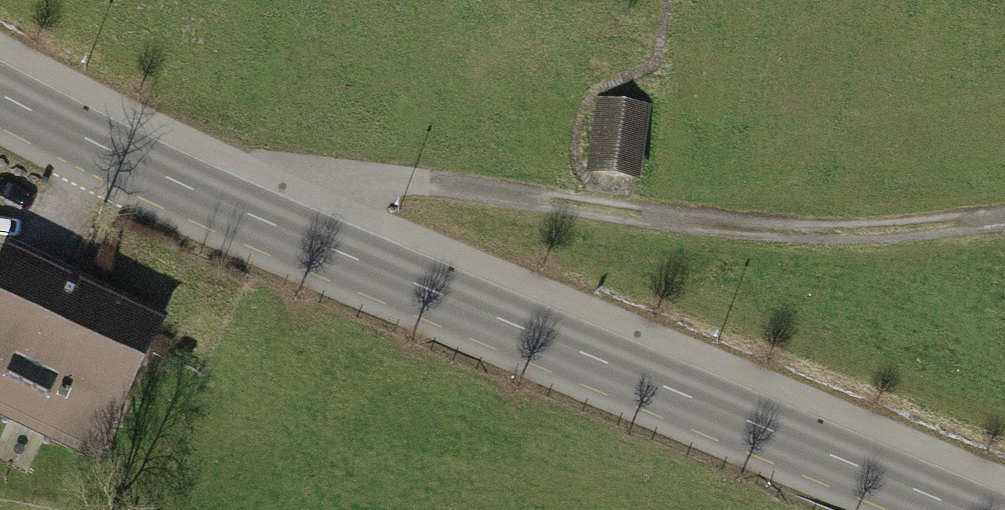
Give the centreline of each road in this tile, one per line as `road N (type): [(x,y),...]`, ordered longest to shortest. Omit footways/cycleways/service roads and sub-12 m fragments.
road 1 (tertiary): [(0,95),(280,226),(966,509)]
road 2 (track): [(280,226),(313,198),(361,181),(416,181),(754,227),(1004,223)]

